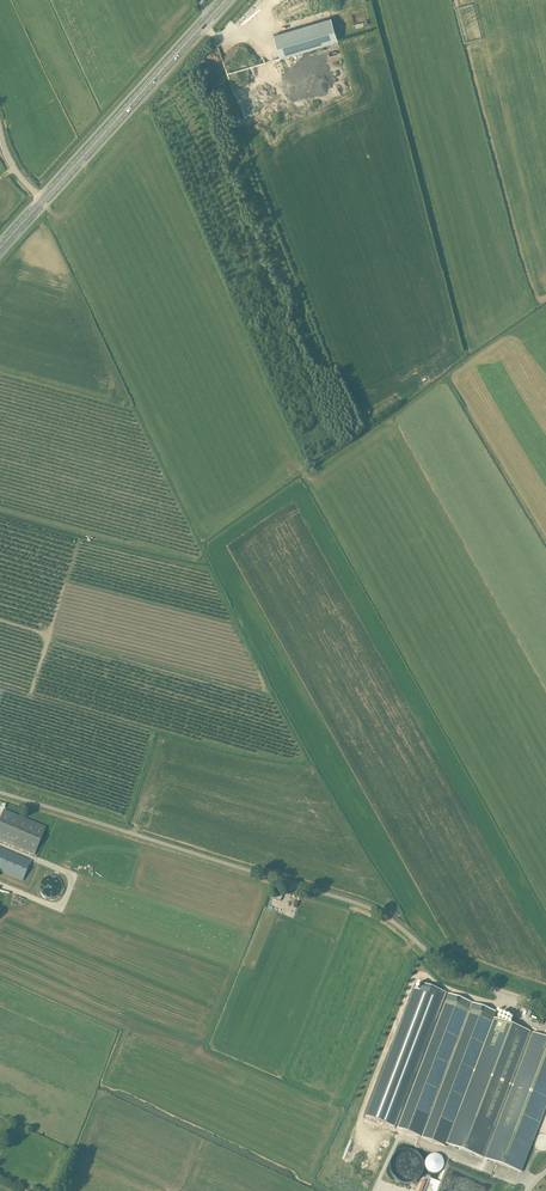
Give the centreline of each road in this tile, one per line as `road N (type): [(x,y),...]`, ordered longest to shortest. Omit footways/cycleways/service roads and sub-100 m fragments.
road 1 (unclassified): [(545,1007),(454,972),(357,903),(0,792)]
road 2 (primary): [(43,201),(225,0)]

